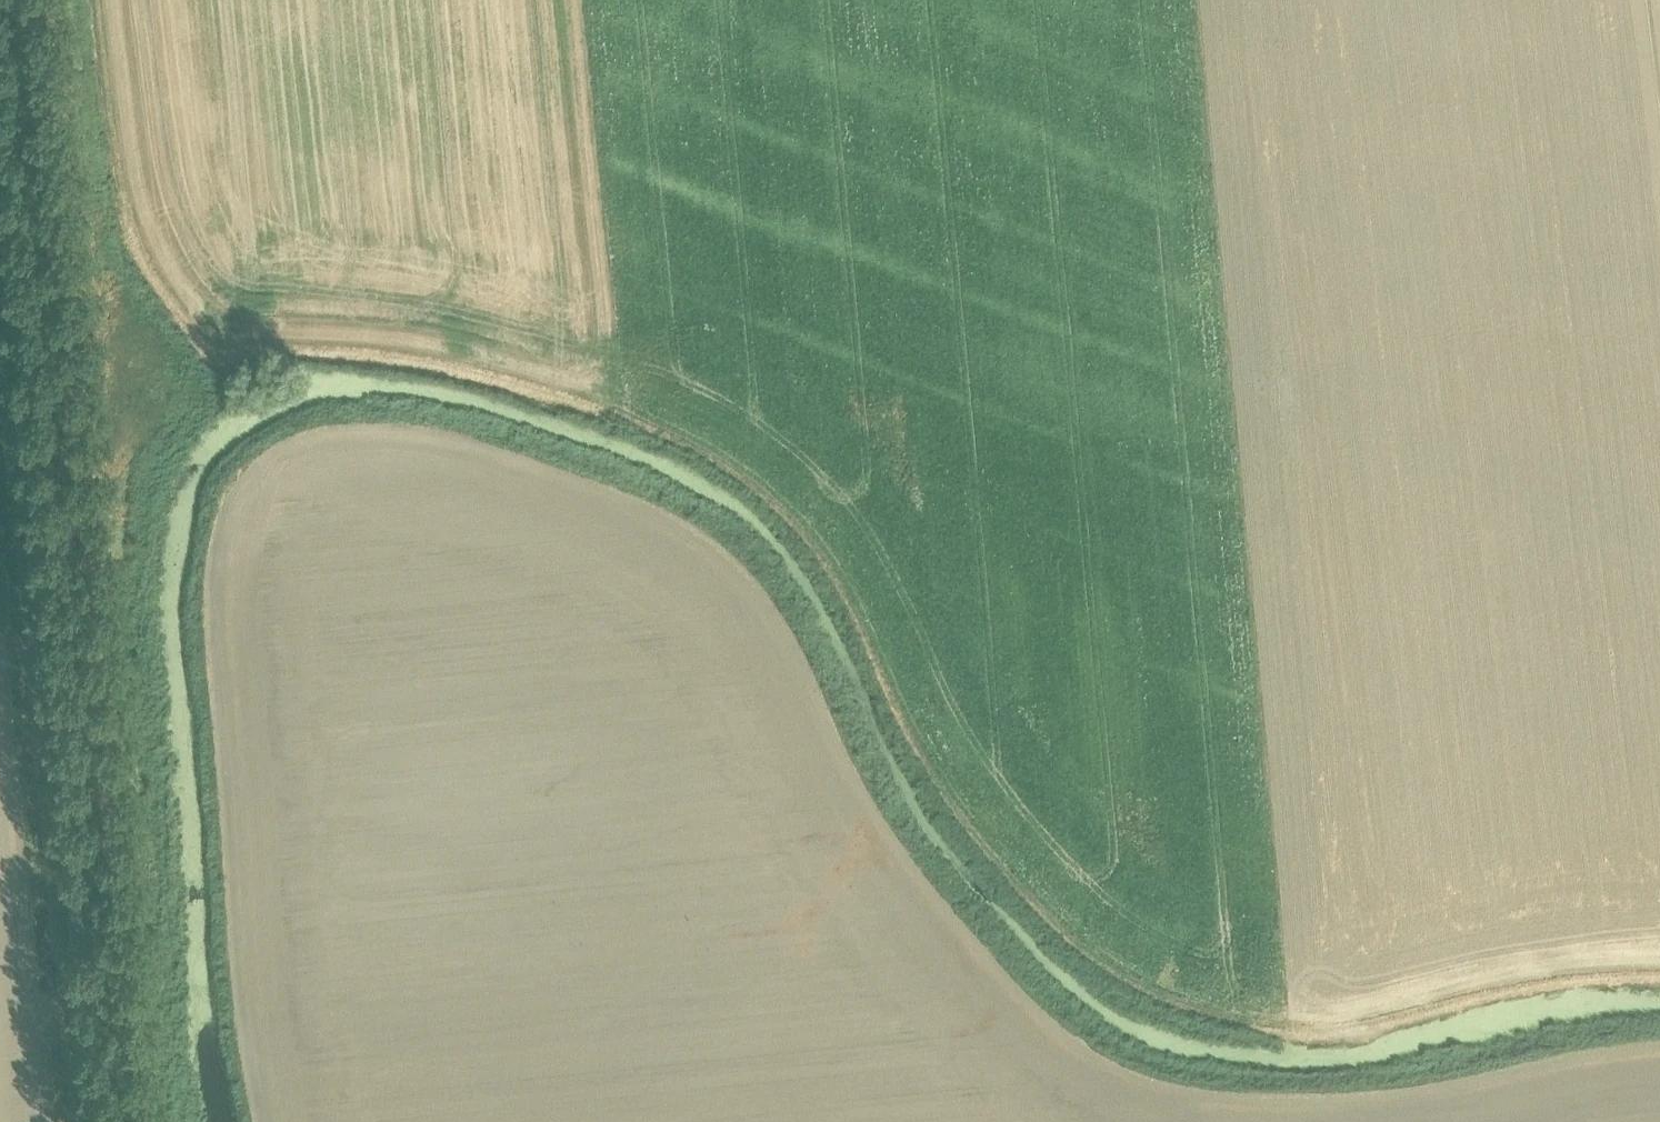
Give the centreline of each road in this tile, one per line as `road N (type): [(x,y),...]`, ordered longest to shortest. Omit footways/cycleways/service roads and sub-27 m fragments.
road 1 (track): [(98,1121),(0,112)]

